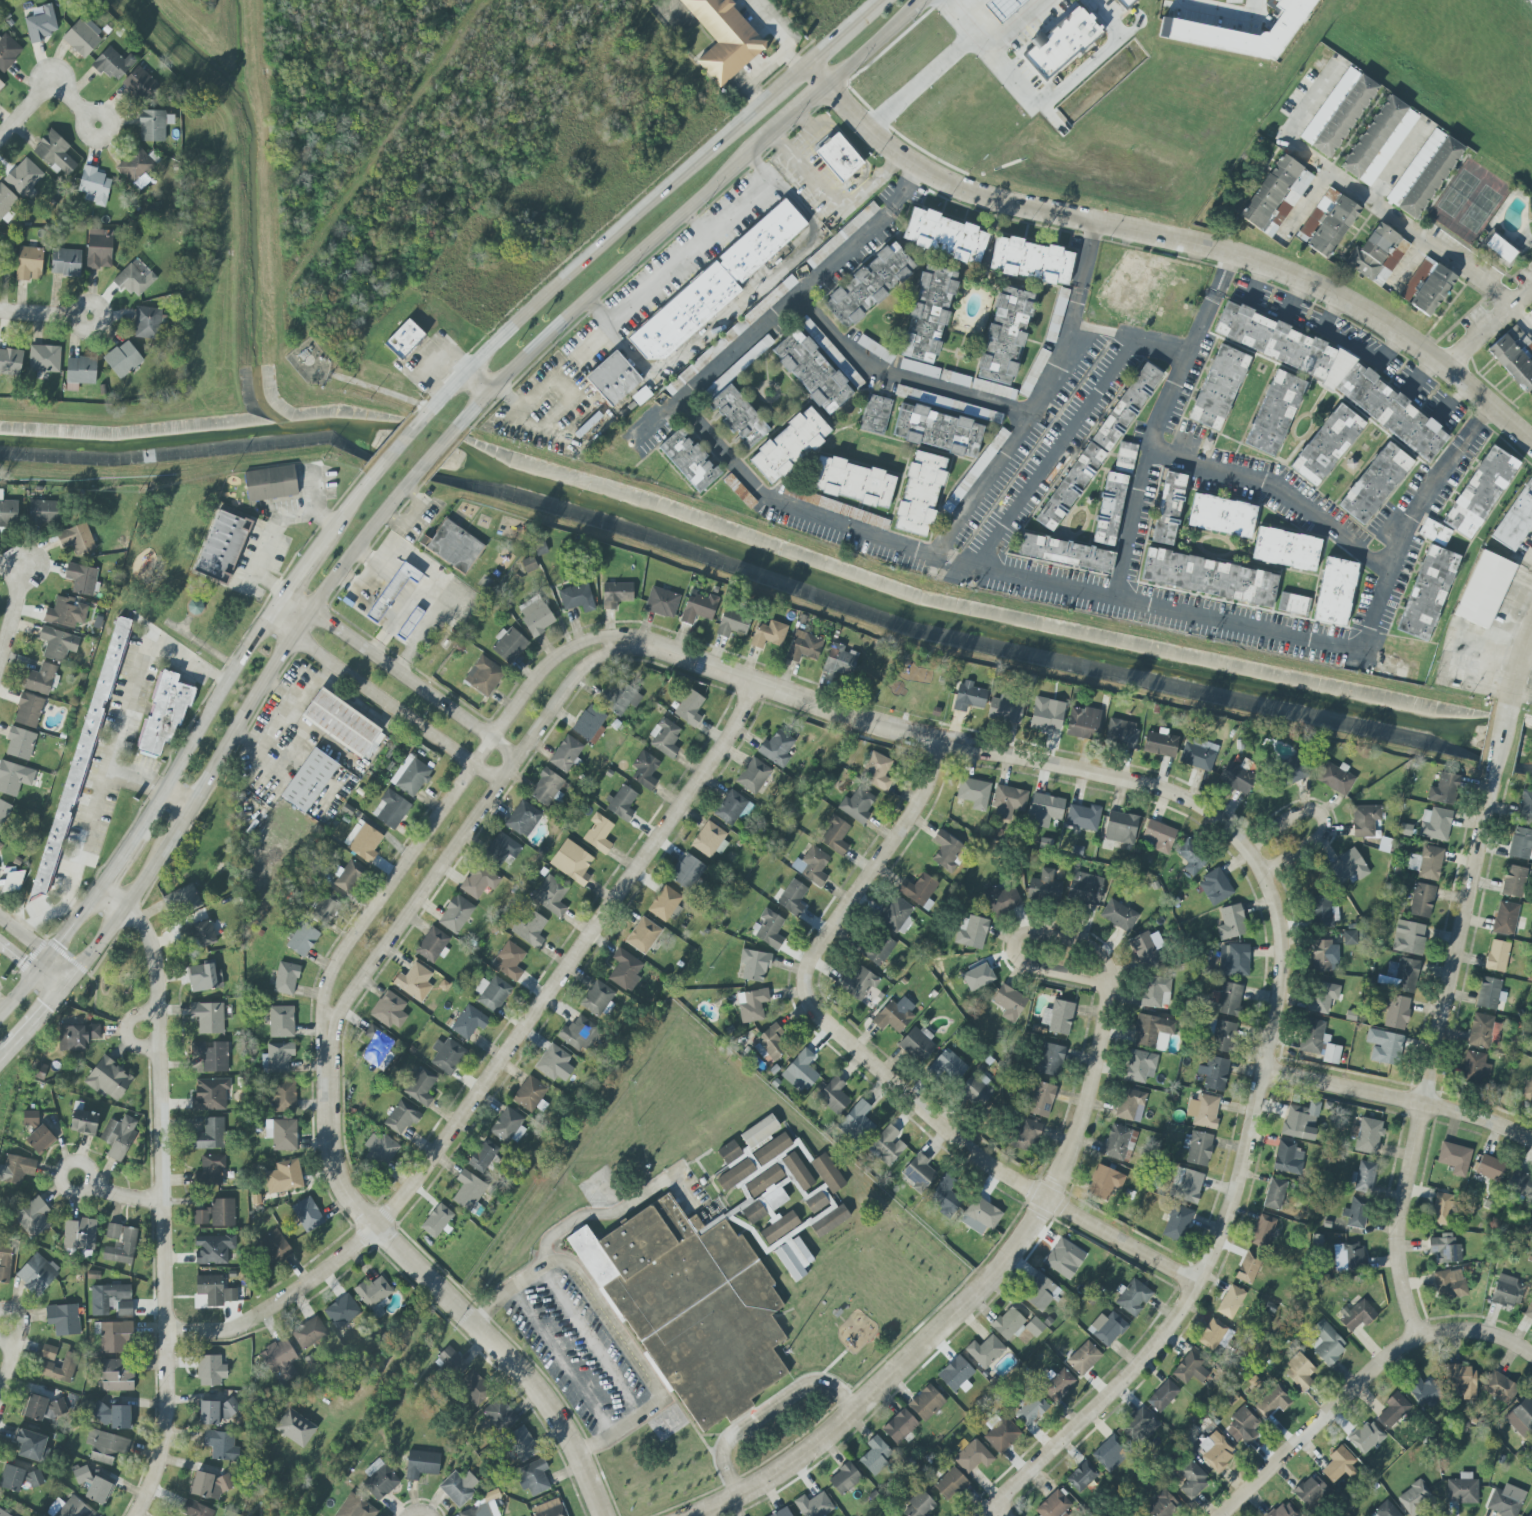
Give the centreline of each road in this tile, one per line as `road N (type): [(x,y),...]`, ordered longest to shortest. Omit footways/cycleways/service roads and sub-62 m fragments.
road 1 (residential): [(165,1331),(250,1321),(376,1226),(722,746),(754,682)]
road 2 (residential): [(829,86),(918,168),(985,198),(1299,279),(1451,372),(1531,444)]
road 3 (residential): [(938,740),(919,802),(808,965),(808,1002),(966,1147),(1197,1283)]
road 4 (residential): [(982,1515),(1148,1353),(1219,1235),(1282,954),(1275,908),(1245,846)]
road 5 (residential): [(1418,1336),(1399,1268),(1399,1214),(1508,706),(1531,629)]
road 6 (residential): [(694,1515),(805,1452),(1008,1257),(1076,1133),(1110,984)]
road 7 (secondary): [(310,609),(488,394),(773,132)]
road 8 (residential): [(134,1515),(157,1463),(167,1405),(159,992),(147,933),(98,890)]
road 9 (residential): [(658,648),(880,726),(1164,789),(1208,811),(1245,846)]
road 10 (secondary): [(761,104),(465,371),(334,524)]
road 11 (residential): [(327,1056),(333,1162),(350,1198),(530,1383),(576,1454),(602,1515)]
road 12 (residential): [(492,740),(332,968),(321,1018),(327,1056)]
road 13 (residential): [(327,1056),(342,1005),(517,757)]
road 14 (residential): [(1262,1068),(1468,1114),(1531,1141)]
road 15 (secondary): [(276,603),(134,837)]
road 16 (residential): [(1220,1515),(1389,1354),(1418,1336)]
road 17 (residential): [(293,635),(475,765)]
road 18 (residential): [(658,648),(649,639),(611,635),(560,653),(492,740)]
road 19 (secondary): [(191,808),(293,635)]
road 20 (residential): [(517,757),(591,661),(658,648)]
road 21 (residential): [(1245,846),(1299,812),(1323,819),(1315,843),(1262,874)]
road 22 (secondary): [(65,986),(162,851)]
road 23 (secondary): [(876,0),(761,104)]
road 24 (residential): [(492,740),(372,653)]
road 25 (residential): [(0,149),(48,91),(98,117)]
road 26 (secondary): [(829,86),(926,0)]
road 27 (residential): [(1110,984),(1102,957),(1087,945),(1027,932),(1014,942)]
road 28 (residential): [(1418,1336),(1483,1332),(1531,1356)]

